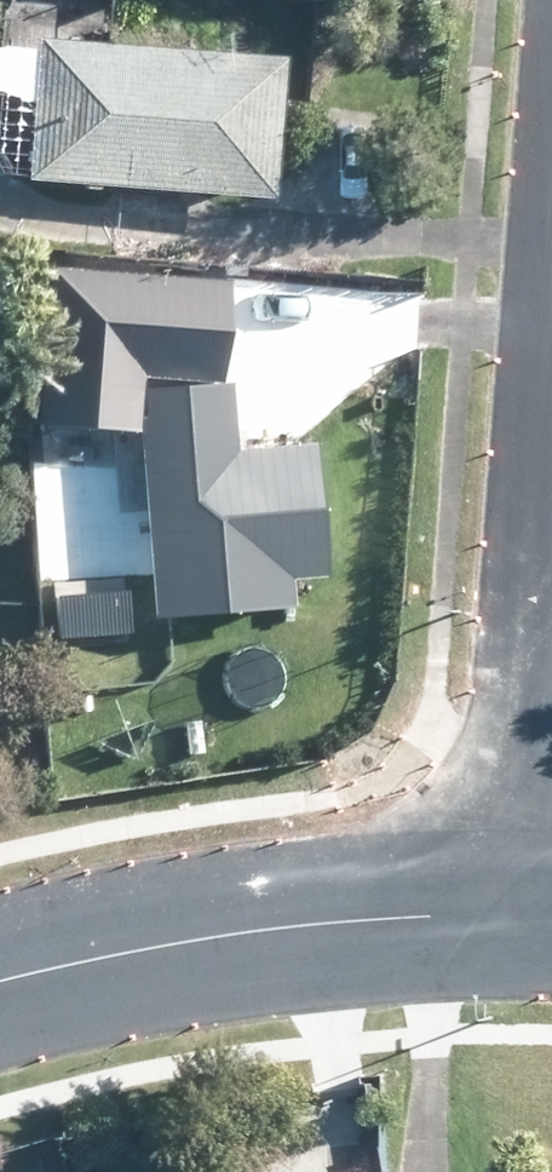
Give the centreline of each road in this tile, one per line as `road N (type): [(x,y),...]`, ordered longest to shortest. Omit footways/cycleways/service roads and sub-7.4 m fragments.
road 1 (residential): [(0,983),(223,939),(523,911)]
road 2 (residential): [(551,503),(523,911)]

